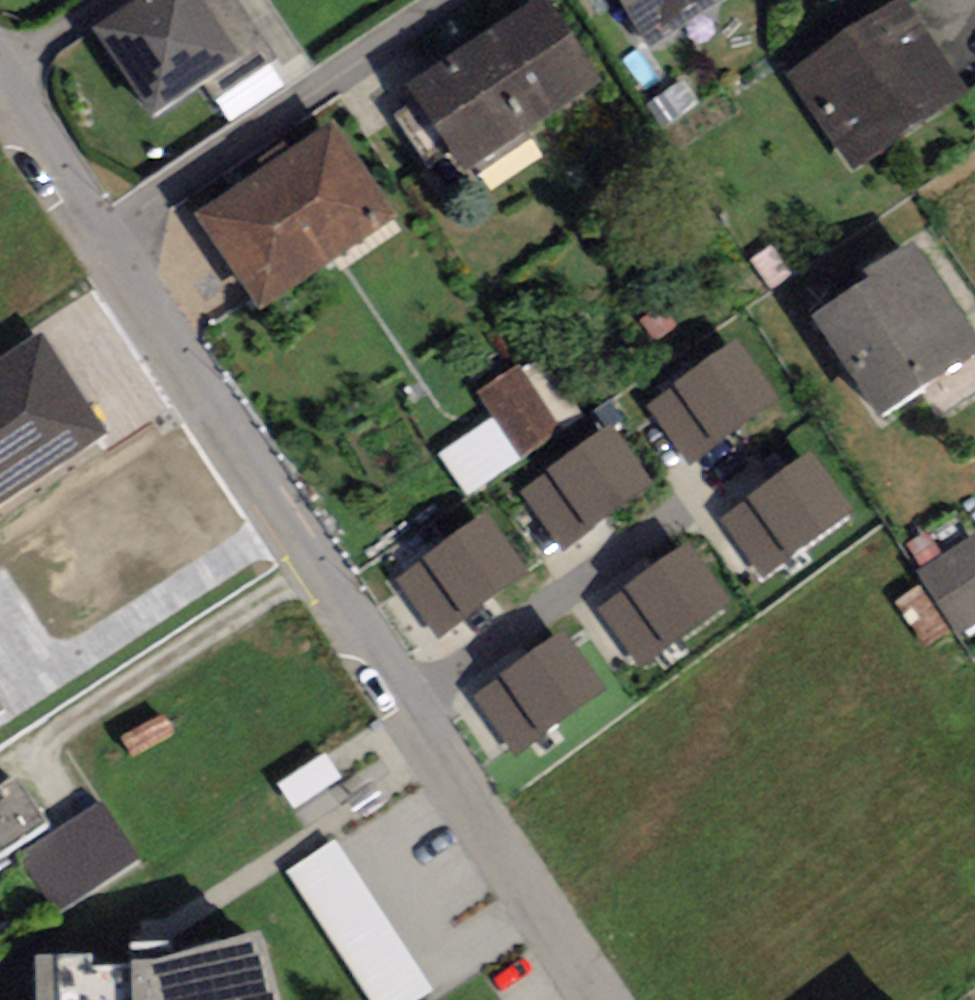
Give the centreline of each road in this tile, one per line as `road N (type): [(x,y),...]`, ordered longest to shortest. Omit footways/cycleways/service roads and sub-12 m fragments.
road 1 (residential): [(0,91),(598,999)]

